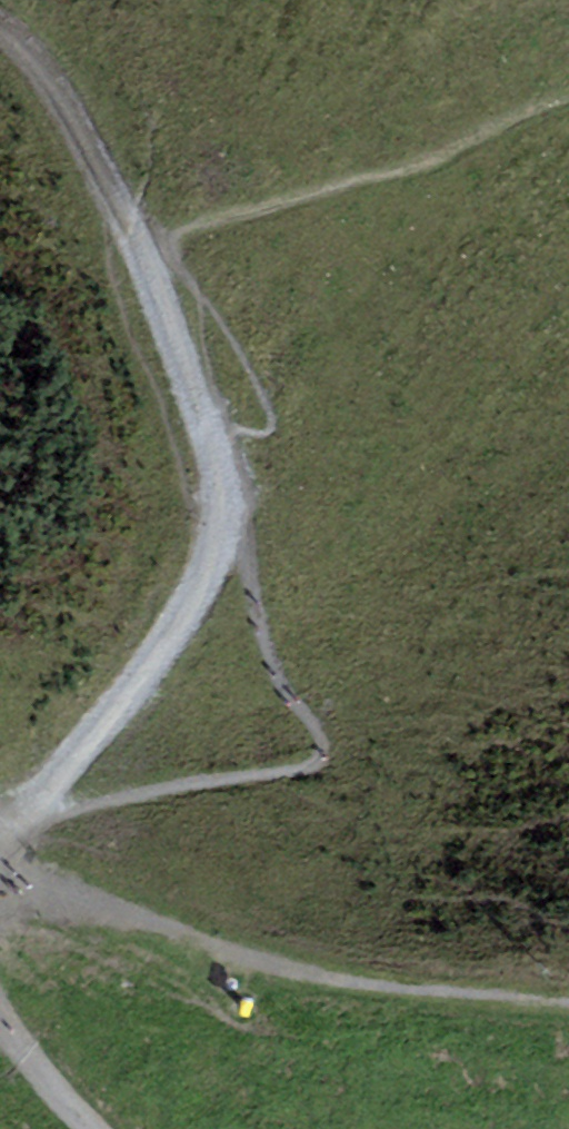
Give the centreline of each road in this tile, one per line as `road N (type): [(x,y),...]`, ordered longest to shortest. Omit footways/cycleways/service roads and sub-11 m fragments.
road 1 (track): [(133,250),(208,470),(211,525),(181,588),(12,808),(0,838)]
road 2 (track): [(0,34),(59,99),(133,250)]
road 3 (track): [(0,1028),(98,1128)]

